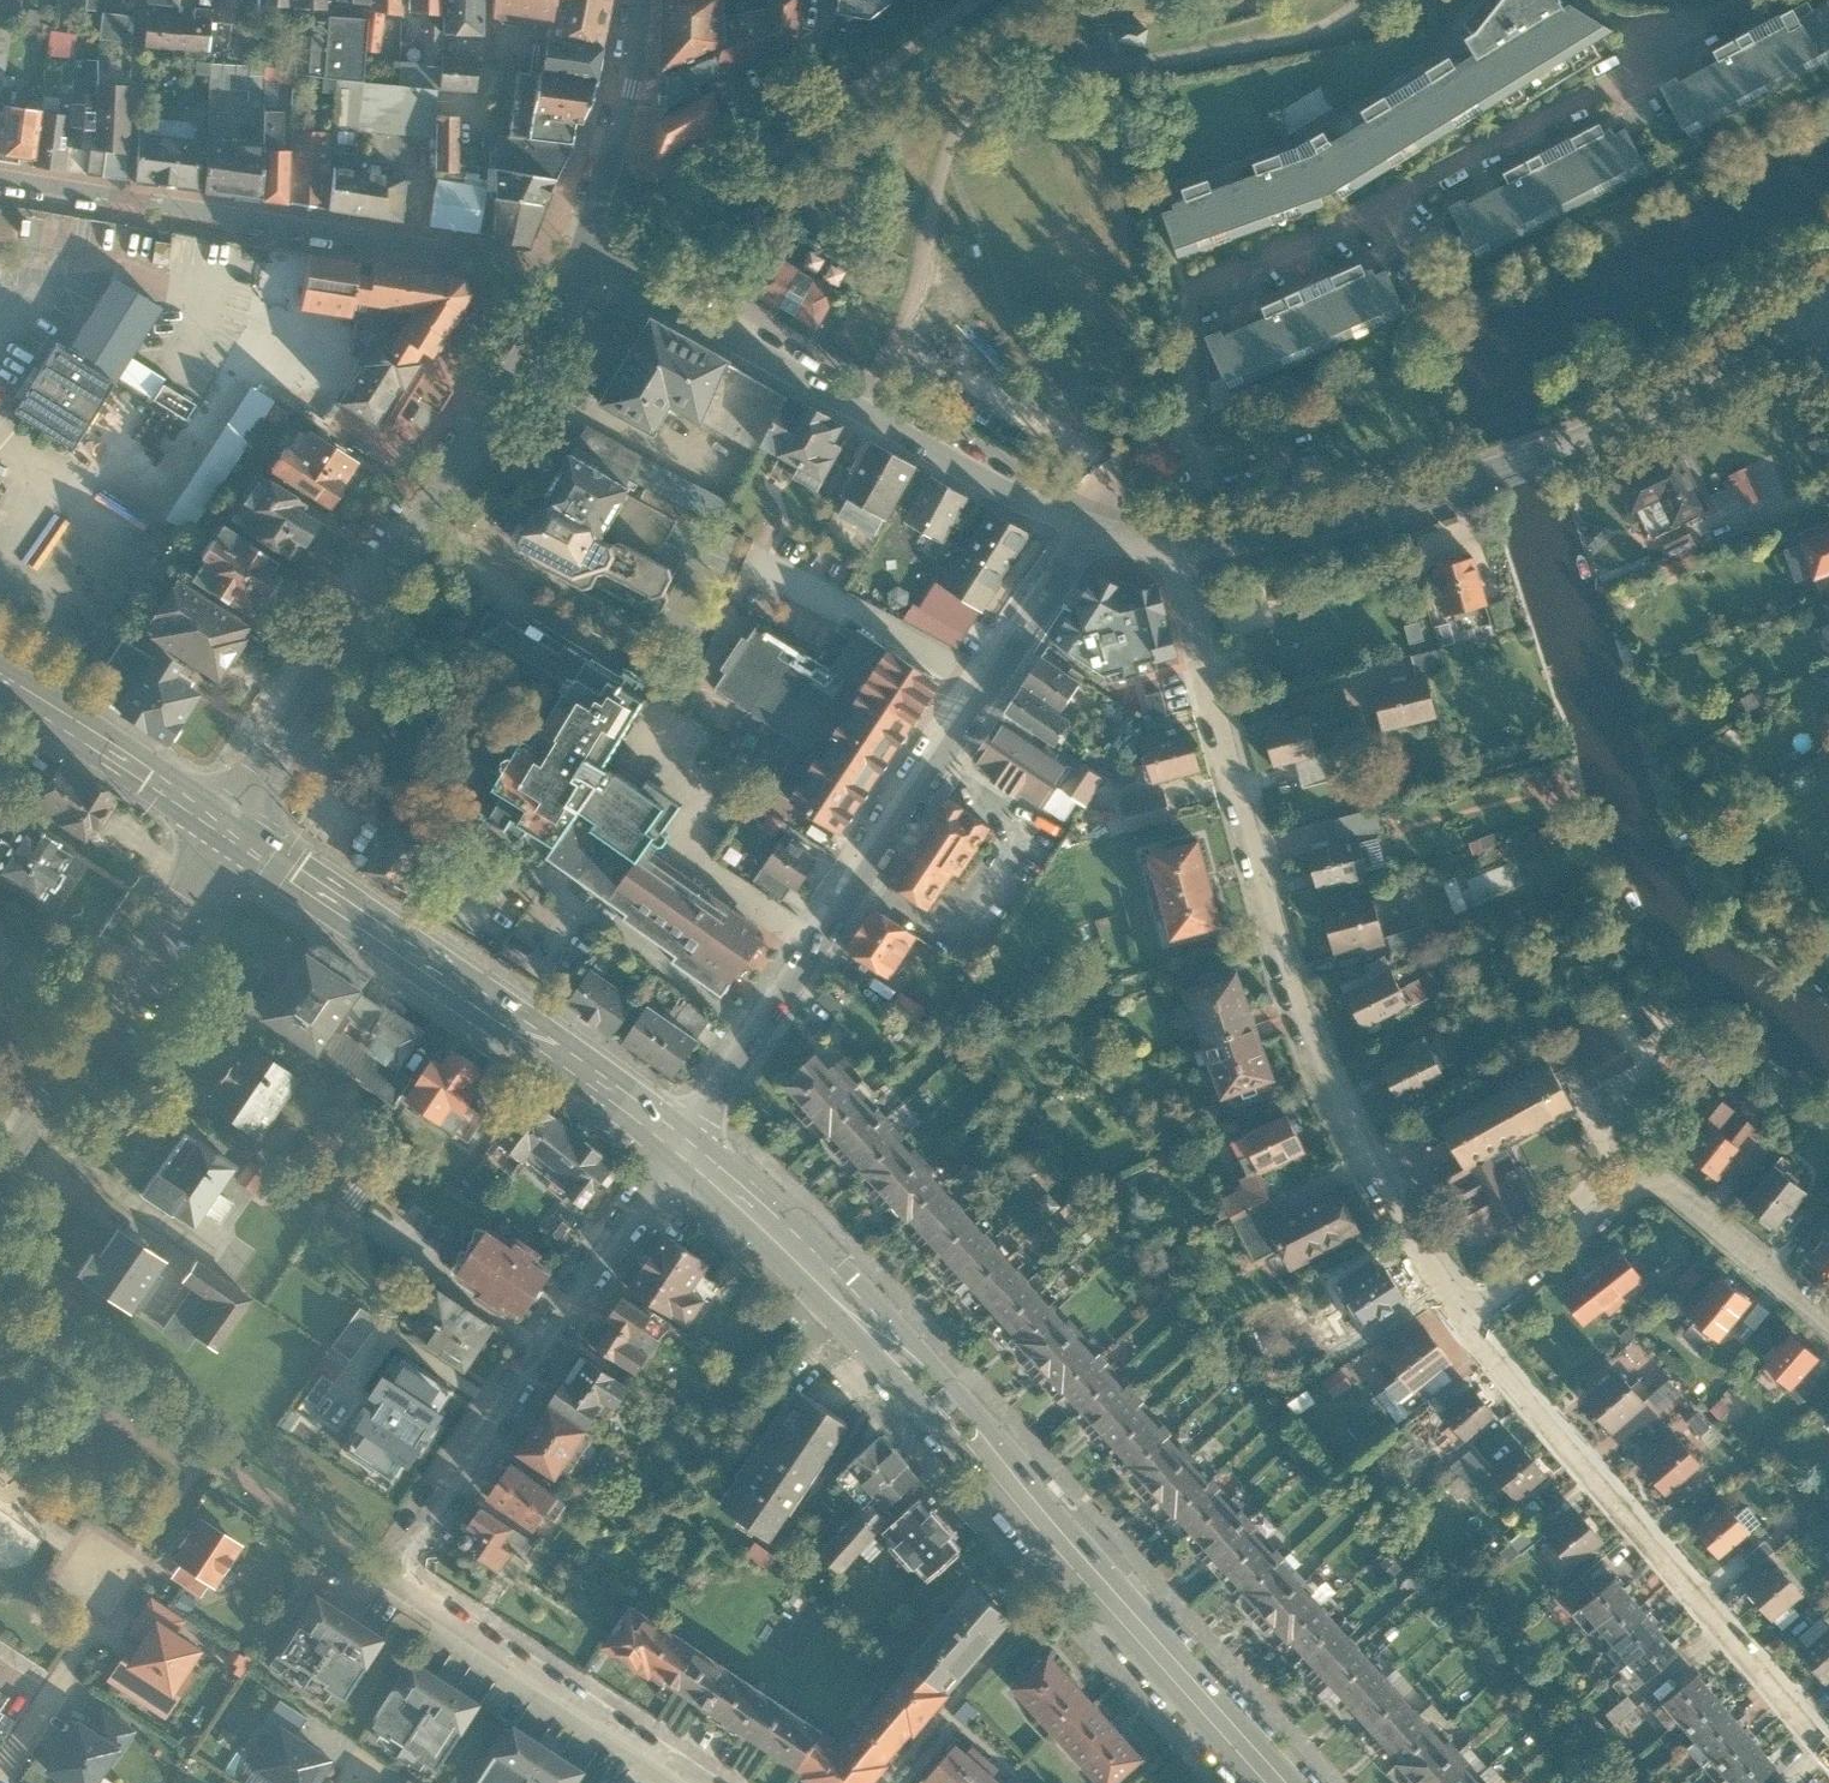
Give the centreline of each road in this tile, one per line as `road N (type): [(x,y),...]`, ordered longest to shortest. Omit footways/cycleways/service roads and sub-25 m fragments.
road 1 (residential): [(1086,525),(1108,481),(1183,415),(1193,291),(1352,224),(1643,64),(1688,21),(1765,0)]
road 2 (residential): [(683,1148),(396,1579),(706,1782)]
road 3 (tertiary): [(1277,1782),(900,1358),(789,1240),(683,1148)]
road 4 (residential): [(1178,545),(1267,899),(1319,1058),(1359,1149),(1469,1322)]
road 5 (residential): [(683,1148),(1086,525)]
road 6 (residential): [(1178,545),(1321,525),(1447,487),(1654,404),(1806,310)]
road 7 (residential): [(229,828),(576,271)]
road 8 (residential): [(0,178),(576,271)]
road 9 (residential): [(584,251),(856,410),(1086,525)]
road 10 (residential): [(1469,1322),(1828,1750)]
road 11 (tertiary): [(229,828),(523,1025),(683,1148)]
road 12 (residential): [(1469,1322),(1654,1178),(1828,1318)]
road 13 (residential): [(0,1179),(229,828)]
road 14 (residential): [(602,184),(659,189),(729,138),(800,65),(823,0)]
road 15 (tertiary): [(0,683),(229,828)]
road 16 (residential): [(147,1554),(0,1780)]
road 17 (residential): [(602,184),(636,72),(641,0)]

